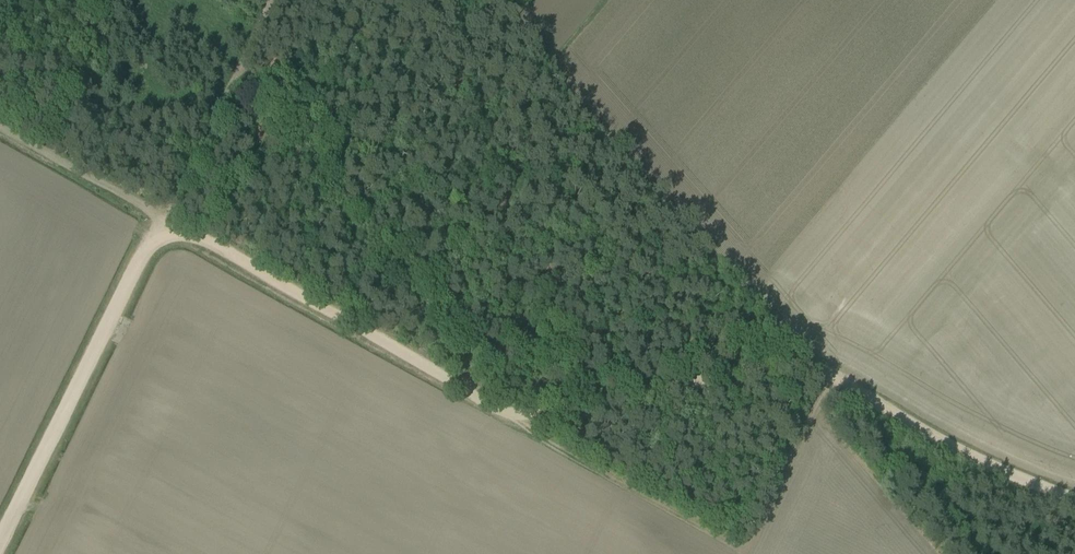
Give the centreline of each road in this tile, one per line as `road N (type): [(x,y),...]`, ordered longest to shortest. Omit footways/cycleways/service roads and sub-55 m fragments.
road 1 (track): [(0,545),(139,257),(165,232),(206,240),(521,417),(792,365)]
road 2 (track): [(792,365),(832,377),(952,449),(1074,500)]
road 3 (track): [(521,417),(559,447),(748,551)]
road 4 (track): [(269,0),(160,216)]
road 5 (track): [(0,130),(160,216),(165,232)]
road 6 (track): [(832,377),(746,553)]
road 7 (track): [(206,240),(268,131)]

